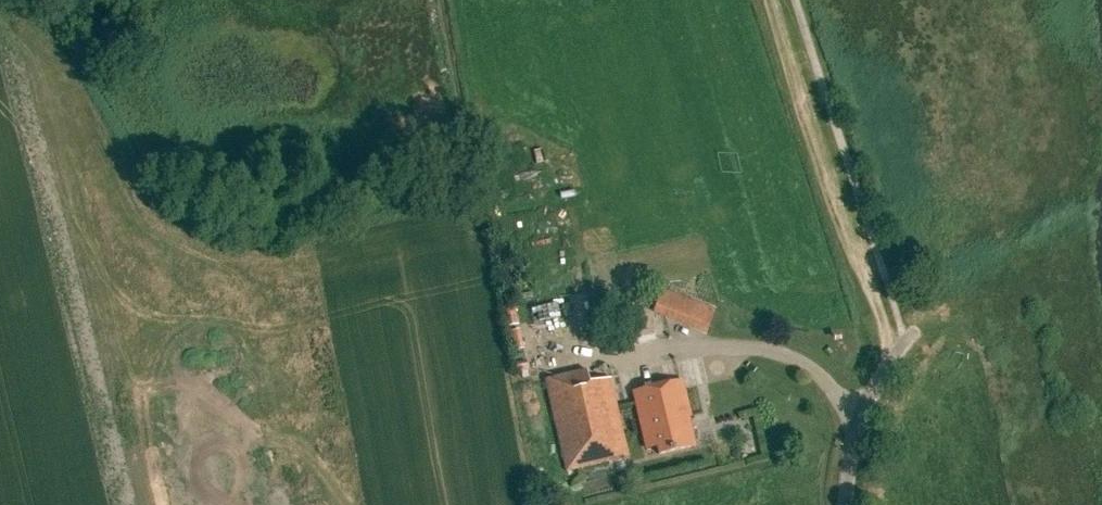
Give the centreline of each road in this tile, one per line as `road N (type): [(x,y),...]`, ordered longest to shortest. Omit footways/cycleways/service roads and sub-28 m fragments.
road 1 (unclassified): [(851,504),(863,419),(897,360)]

